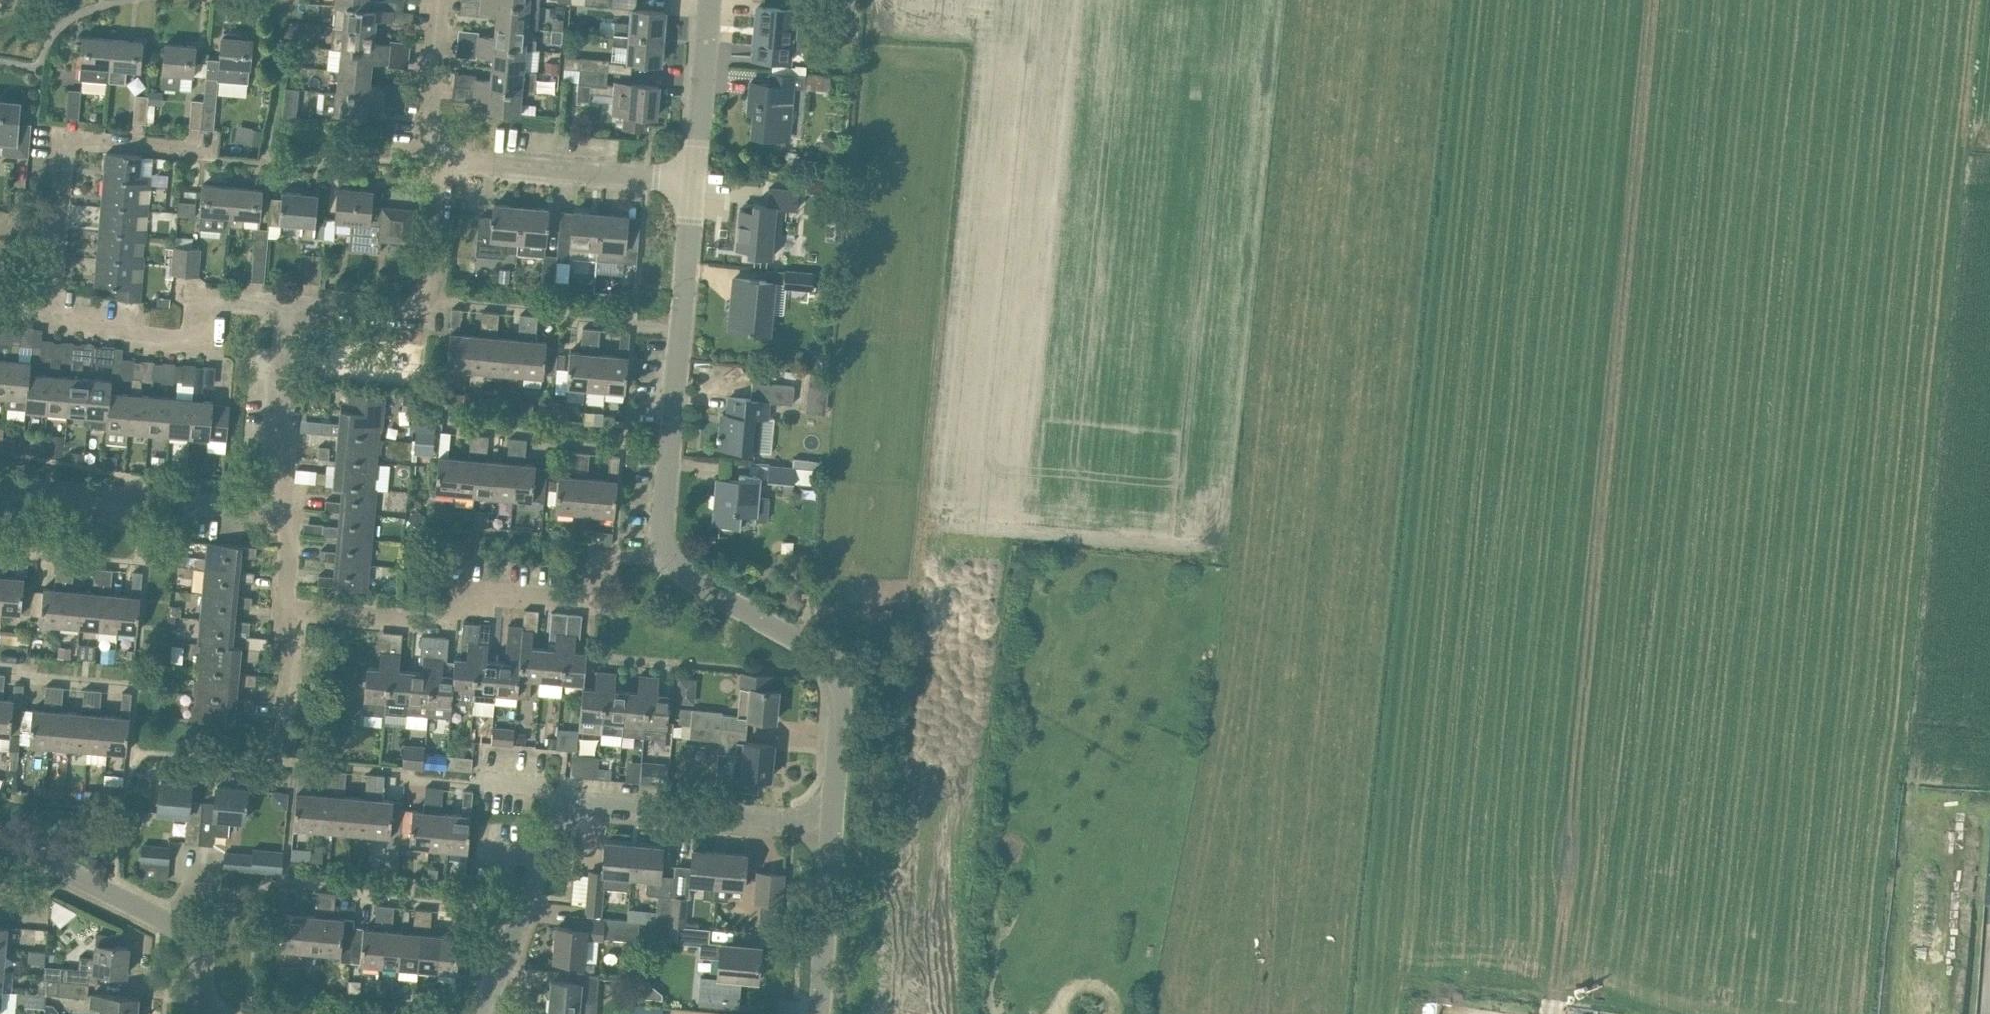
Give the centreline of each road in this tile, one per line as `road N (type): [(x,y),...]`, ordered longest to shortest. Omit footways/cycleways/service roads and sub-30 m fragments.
road 1 (residential): [(478,1013),(568,806),(830,825)]
road 2 (residential): [(285,608),(439,622),(473,590),(590,599),(593,553),(662,557)]
road 3 (unclassified): [(662,557),(691,180)]
road 4 (unclassified): [(830,825),(836,675),(817,655),(662,557)]
road 5 (residential): [(444,158),(425,308),(409,314),(281,303)]
road 6 (residential): [(200,1013),(196,941),(0,837)]
road 7 (residential): [(0,488),(268,510)]
road 8 (residential): [(281,303),(228,297),(203,306),(188,339),(50,326),(50,313)]
road 9 (residential): [(691,180),(444,158)]
road 10 (residential): [(57,228),(64,139),(212,151)]
road 11 (residential): [(268,510),(281,303)]
road 12 (unclassified): [(819,1013),(830,825)]
road 13 (unclassified): [(691,180),(709,0)]
road 14 (residential): [(444,158),(426,109),(433,0)]

